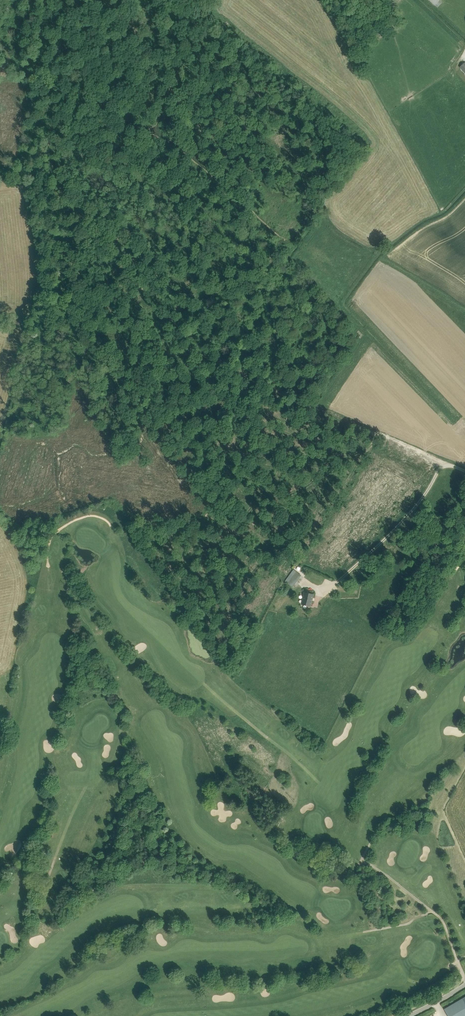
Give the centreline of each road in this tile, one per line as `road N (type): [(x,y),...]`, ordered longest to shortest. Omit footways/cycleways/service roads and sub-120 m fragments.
road 1 (track): [(32,333),(174,341),(464,471)]
road 2 (track): [(443,462),(421,500),(334,585)]

